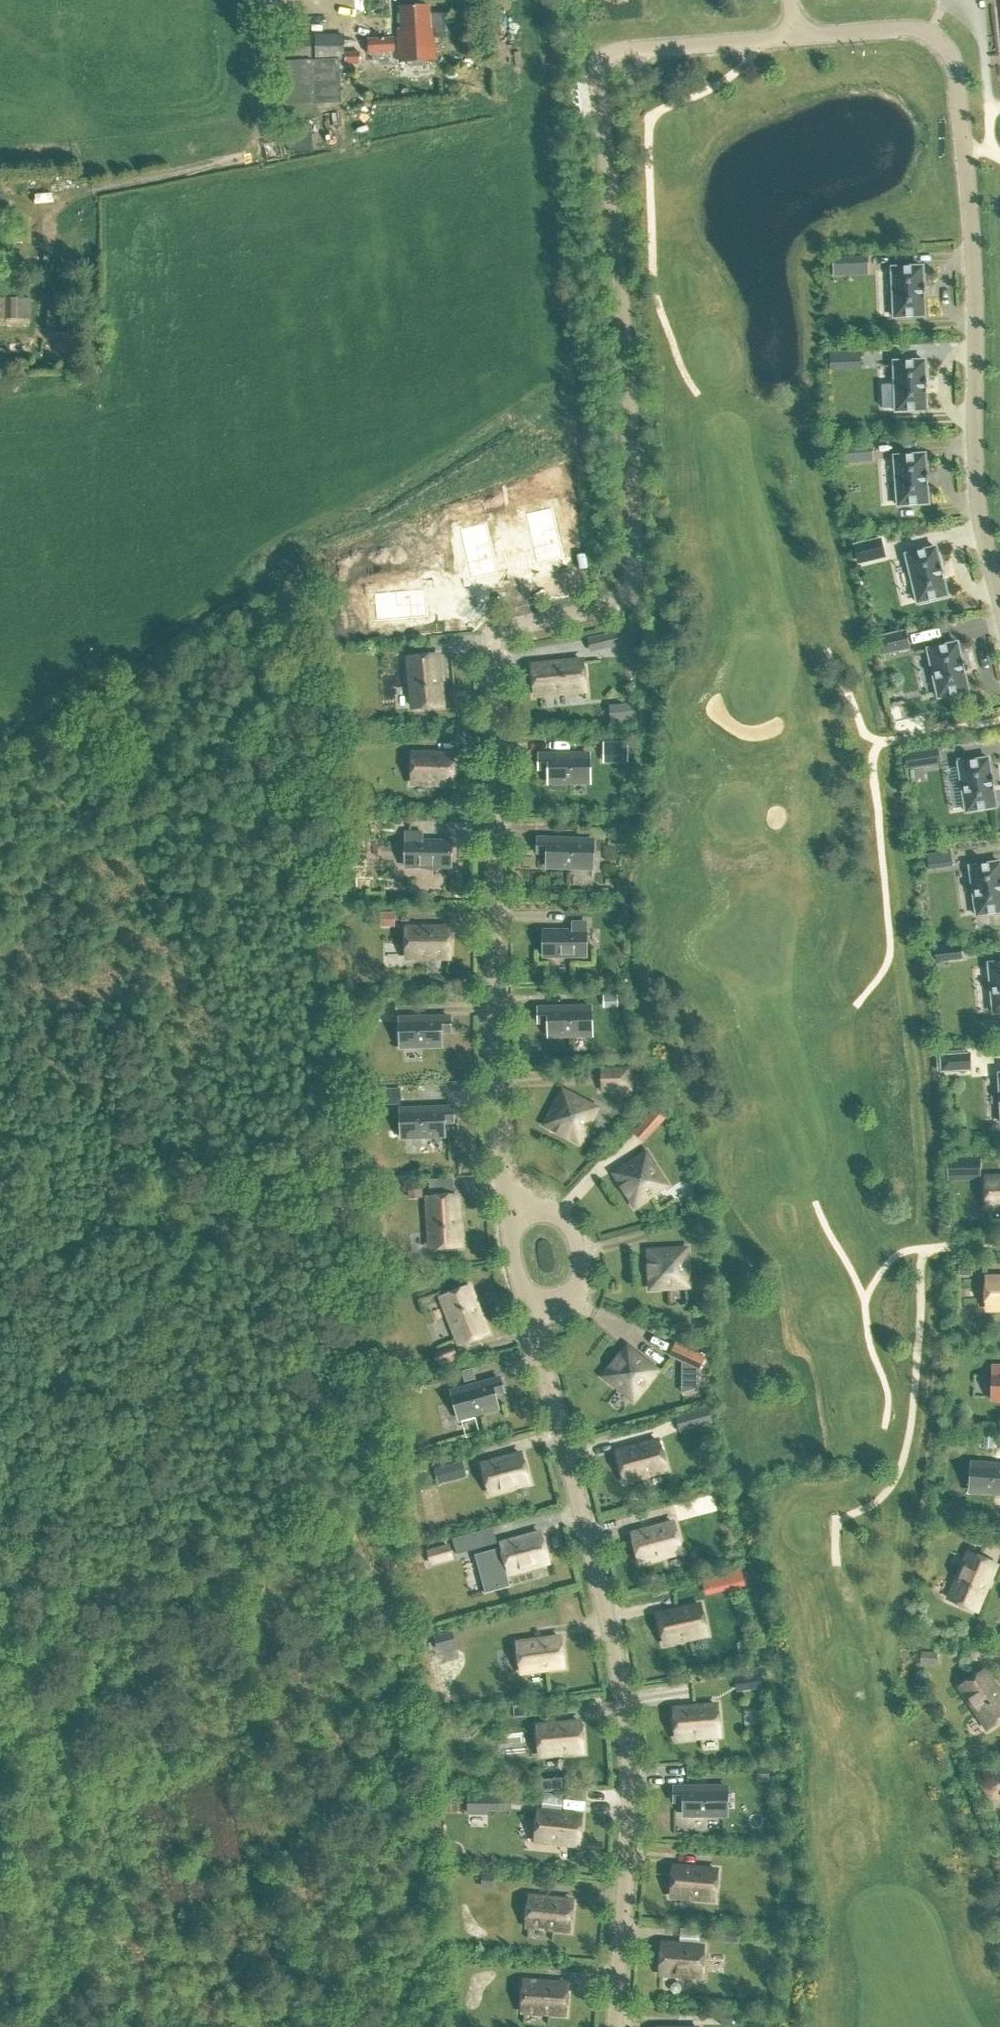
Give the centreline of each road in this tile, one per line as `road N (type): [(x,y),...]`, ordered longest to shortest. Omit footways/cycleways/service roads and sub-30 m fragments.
road 1 (residential): [(506,1186),(493,1016),(494,642),(508,629),(612,604),(633,587),(628,390),(602,61),(617,51),(793,34)]
road 2 (residential): [(614,2026),(629,1826),(625,1719),(531,1315)]
road 3 (residential): [(999,602),(974,453),(979,324),(956,61),(940,38),(910,27),(793,34)]
road 4 (residential): [(531,1315),(573,1294),(573,1245),(566,1227),(506,1186)]
road 5 (residential): [(531,1315),(506,1186)]

